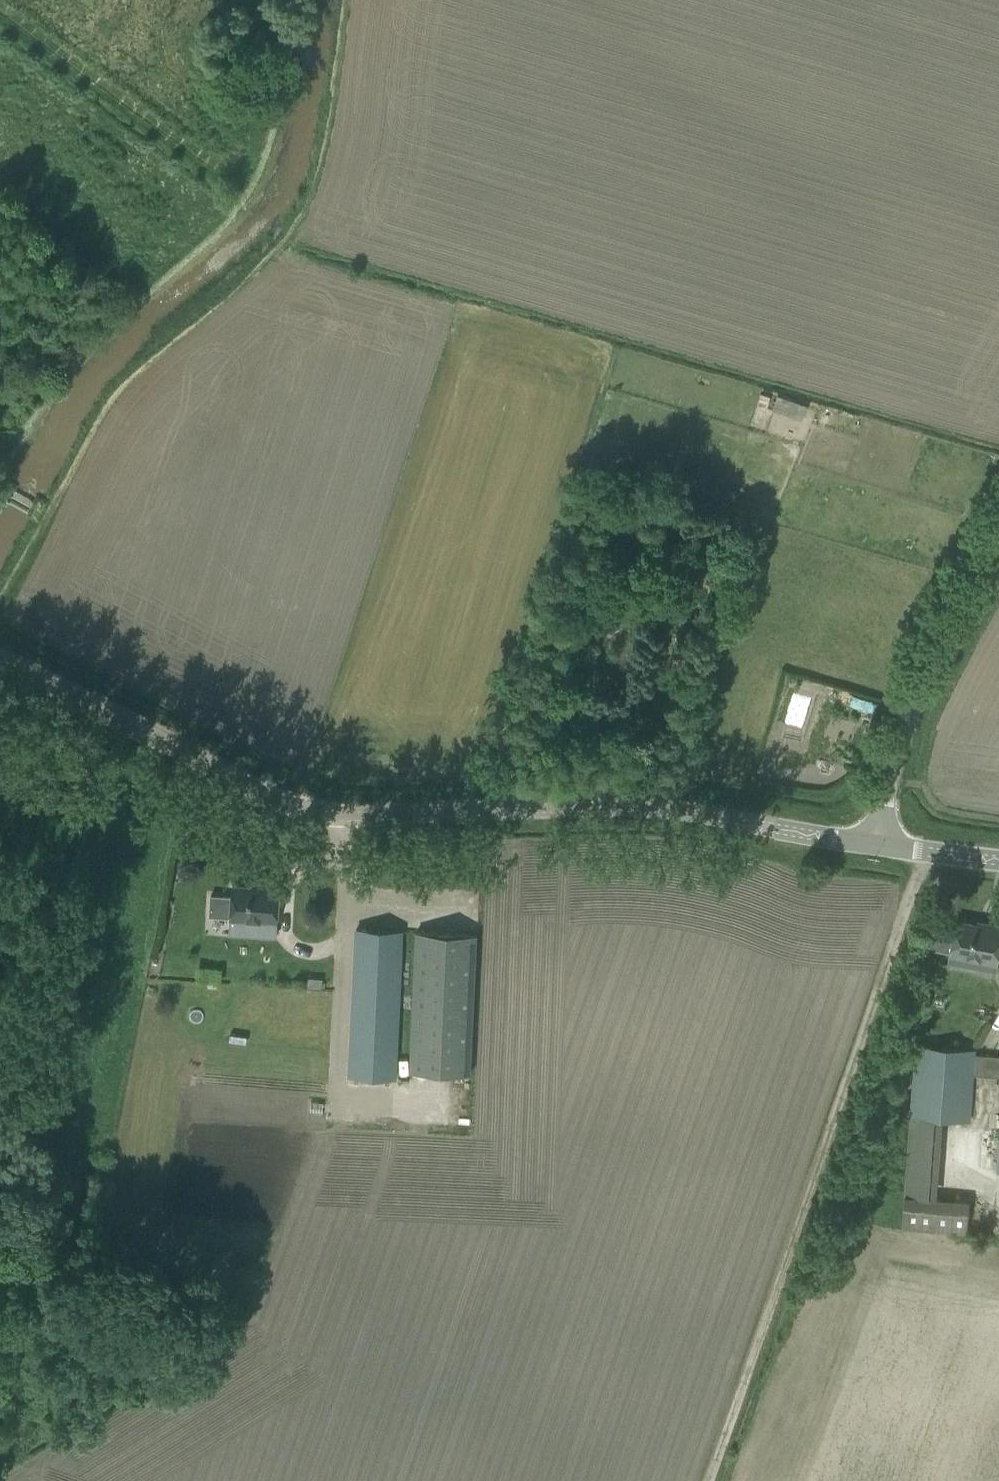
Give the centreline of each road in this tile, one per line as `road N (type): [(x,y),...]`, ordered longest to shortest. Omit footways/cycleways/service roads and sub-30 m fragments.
road 1 (tertiary): [(873,847),(765,826),(653,817),(366,827),(263,809),(0,662)]
road 2 (unclassified): [(873,847),(885,773),(912,693),(998,539)]
road 3 (tertiary): [(873,847),(998,865)]

